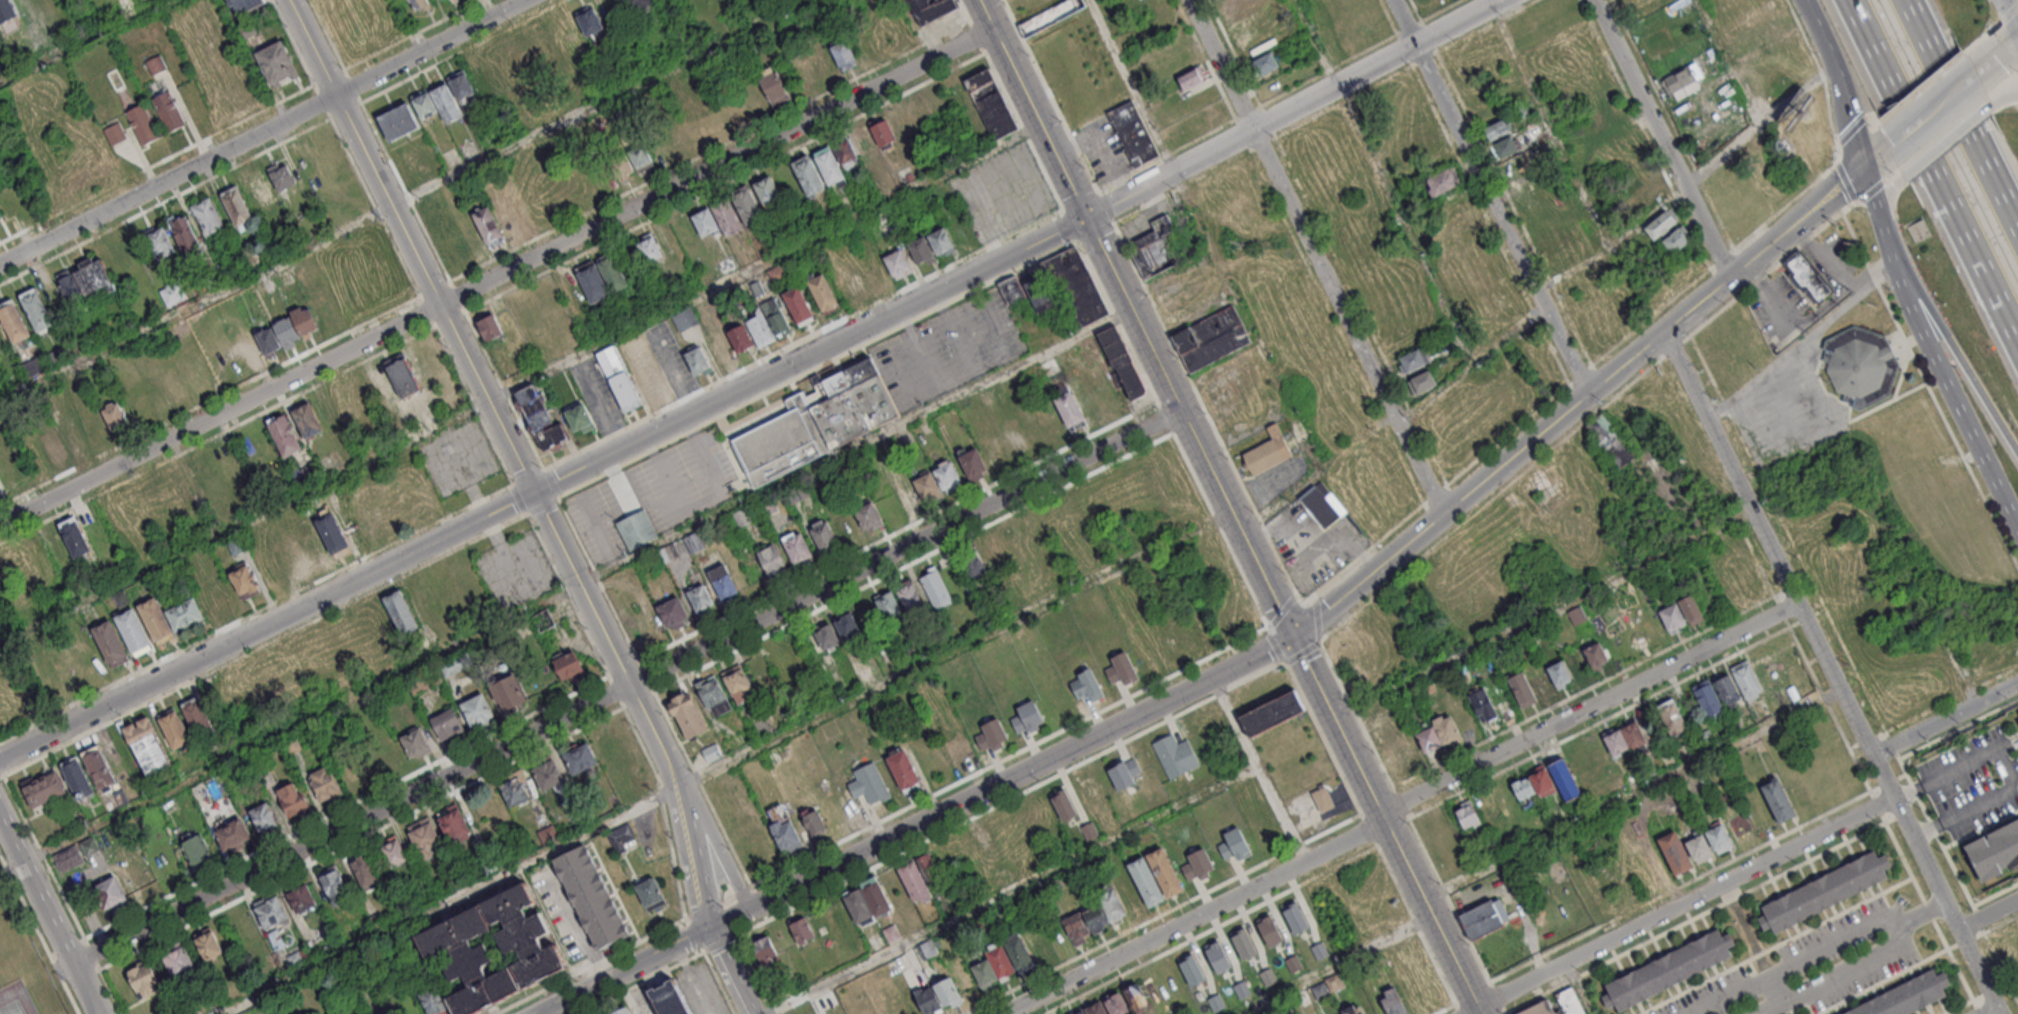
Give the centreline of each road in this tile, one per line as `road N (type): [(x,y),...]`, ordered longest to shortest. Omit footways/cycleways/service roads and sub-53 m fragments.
road 1 (residential): [(1180,411),(76,964)]
road 2 (residential): [(0,758),(1085,218)]
road 3 (residential): [(0,525),(992,29)]
road 4 (residential): [(1798,602),(1003,1013)]
road 5 (residential): [(675,773),(289,0)]
road 6 (tertiary): [(539,1013),(1291,635)]
road 7 (residential): [(2003,1013),(1665,332)]
road 8 (tertiary): [(1291,635),(1863,173)]
road 9 (residential): [(0,263),(527,0)]
road 10 (residential): [(1444,512),(1187,0)]
road 11 (residential): [(1478,1013),(1499,996),(1896,798)]
road 12 (residential): [(1085,218),(1499,0)]
road 13 (tertiary): [(1291,635),(1085,218)]
road 14 (residential): [(1591,392),(1395,0)]
road 15 (tertiary): [(1480,1013),(1291,635)]
road 16 (motorway): [(1851,0),(2017,334)]
road 17 (tertiary): [(1886,233),(2017,523)]
road 18 (residential): [(1731,276),(1597,0)]
road 19 (motorway): [(2017,232),(1902,0)]
road 20 (motorway): [(1886,233),(2017,453)]
road 21 (tertiary): [(1085,218),(978,0)]
road 22 (tertiary): [(0,818),(101,1013)]
road 23 (tertiary): [(1800,0),(1839,80),(1863,173)]
road 24 (residential): [(675,773),(709,928)]
road 25 (residential): [(1876,754),(2017,682)]
road 26 (residential): [(752,907),(675,773)]

